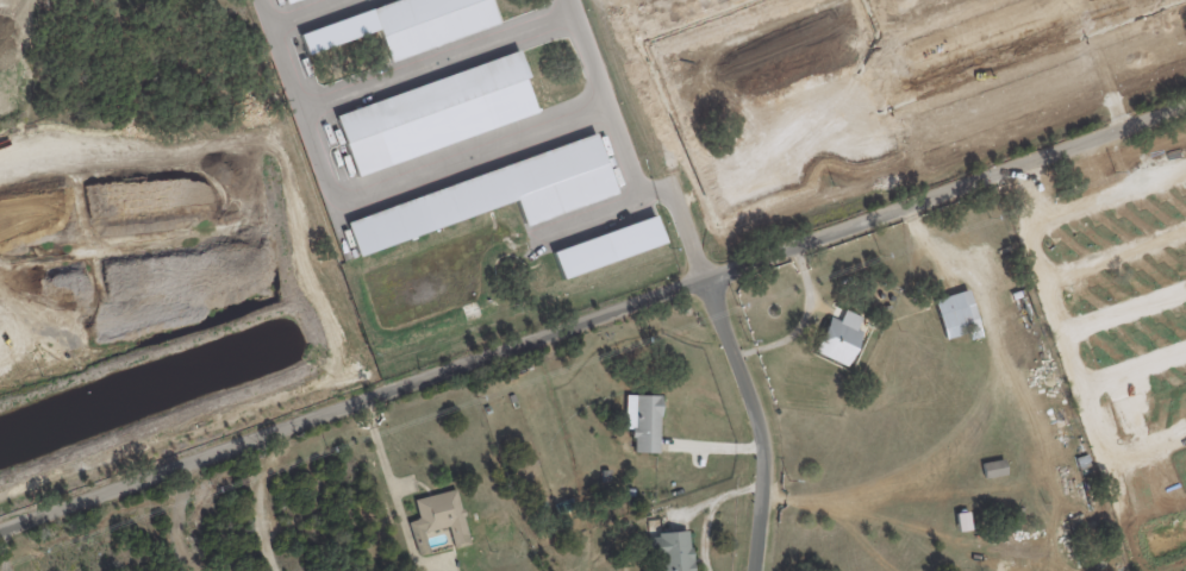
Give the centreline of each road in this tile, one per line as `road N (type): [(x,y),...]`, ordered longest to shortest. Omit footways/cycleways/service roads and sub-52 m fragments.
road 1 (residential): [(0,531),(1185,106)]
road 2 (residential): [(755,570),(763,439),(705,278)]

